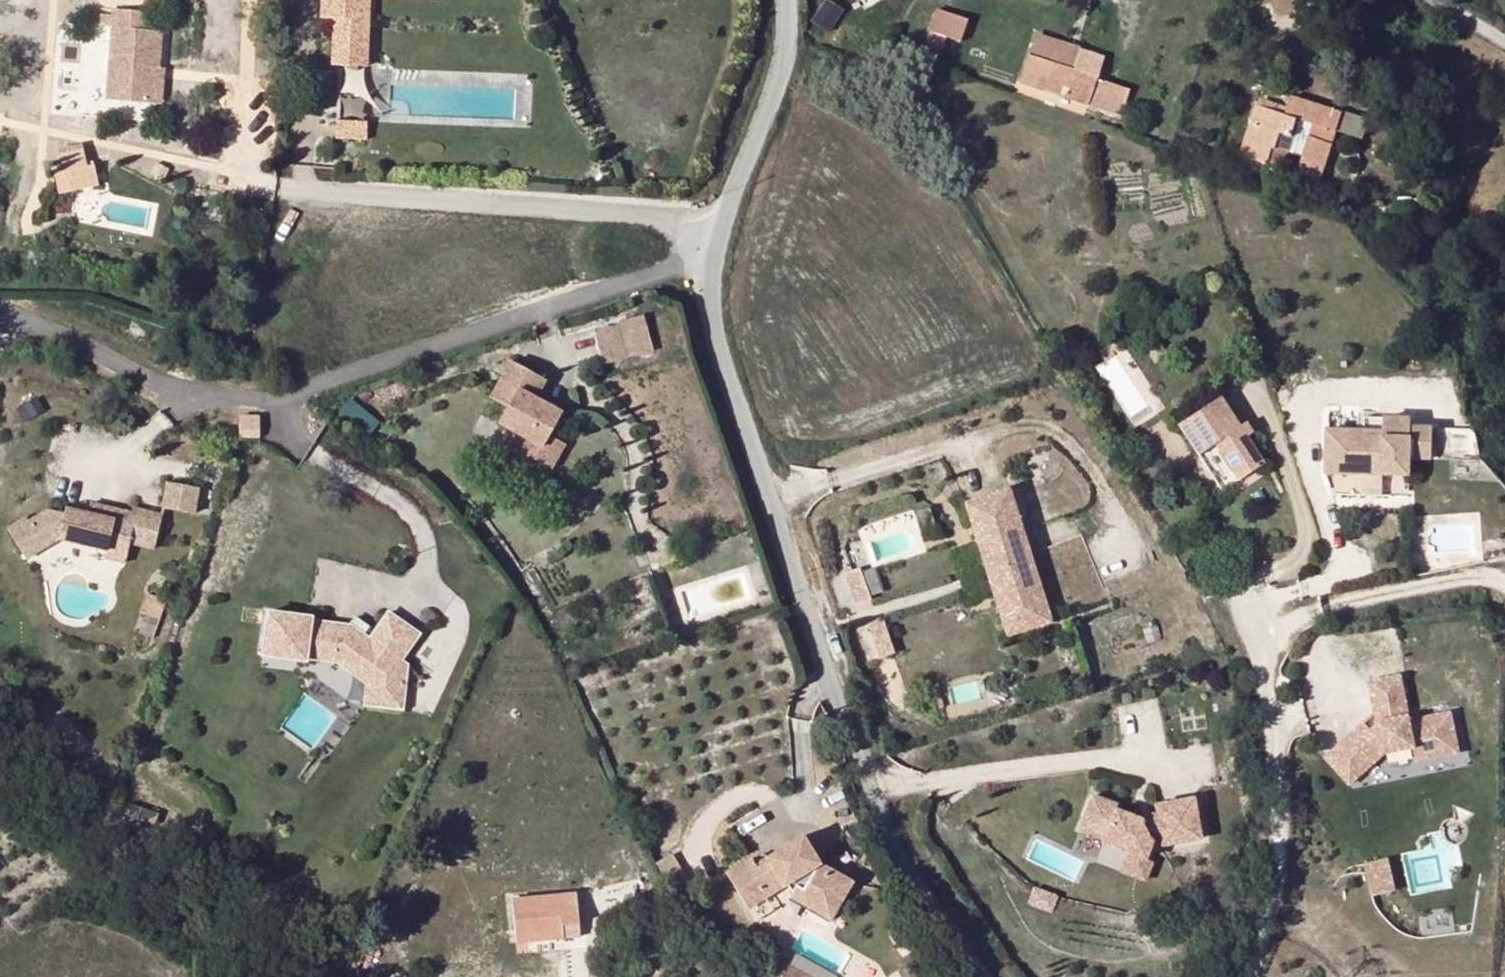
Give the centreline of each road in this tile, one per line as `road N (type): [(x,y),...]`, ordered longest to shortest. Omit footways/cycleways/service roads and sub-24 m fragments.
road 1 (tertiary): [(713,253),(712,321),(724,370),(885,832),(985,976)]
road 2 (residential): [(0,314),(192,397),(282,398),(713,253)]
road 3 (residential): [(275,188),(724,220)]
road 4 (residential): [(1264,573),(1241,586),(1240,599),(1270,714),(1281,834),(1277,885),(1250,976)]
road 5 (tertiary): [(783,0),(783,68),(724,220)]

